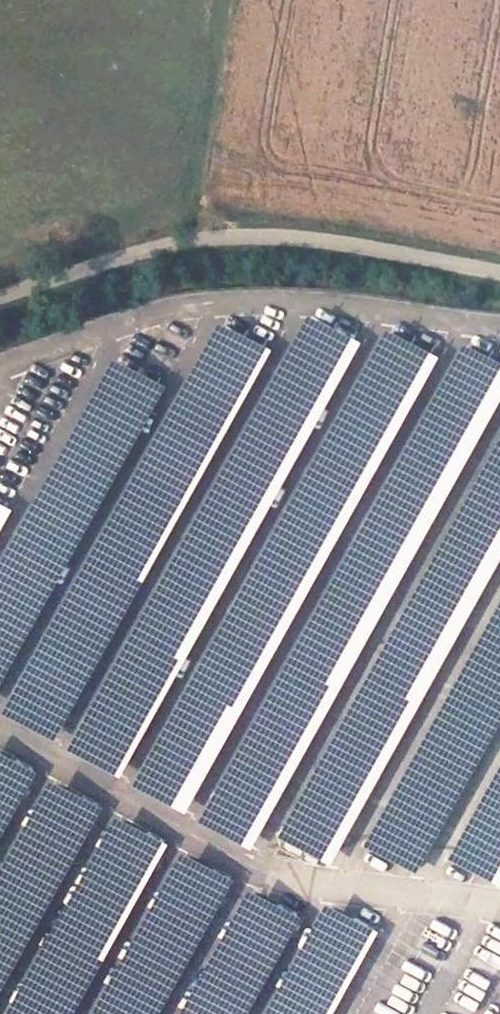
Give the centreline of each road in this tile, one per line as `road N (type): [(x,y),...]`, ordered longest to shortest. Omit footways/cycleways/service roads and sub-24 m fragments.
road 1 (unclassified): [(499,274),(288,237),(221,238),(138,251),(0,296)]

